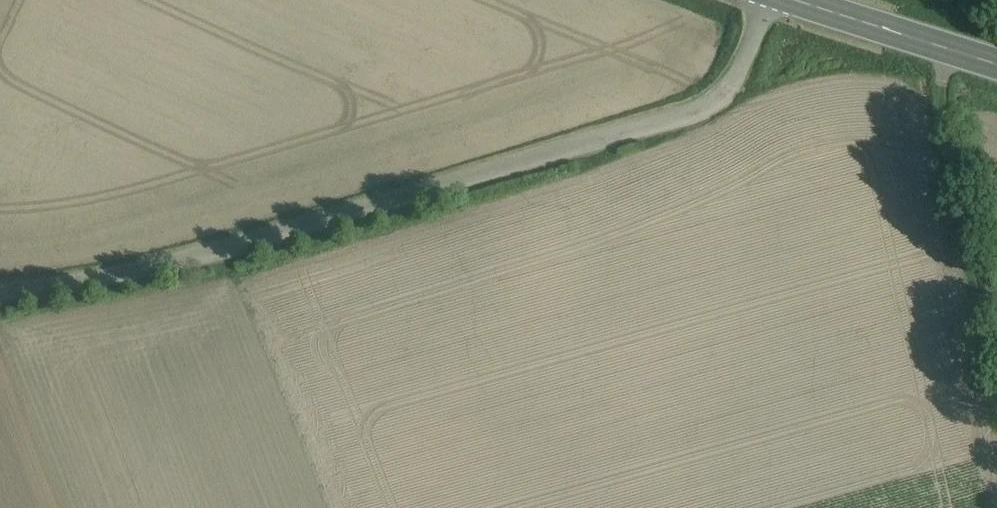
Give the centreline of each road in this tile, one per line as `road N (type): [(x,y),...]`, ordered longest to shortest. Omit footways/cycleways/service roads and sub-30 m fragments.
road 1 (residential): [(0,292),(115,276),(512,159),(696,114),(736,82),(780,0)]
road 2 (secondary): [(996,65),(787,0)]

